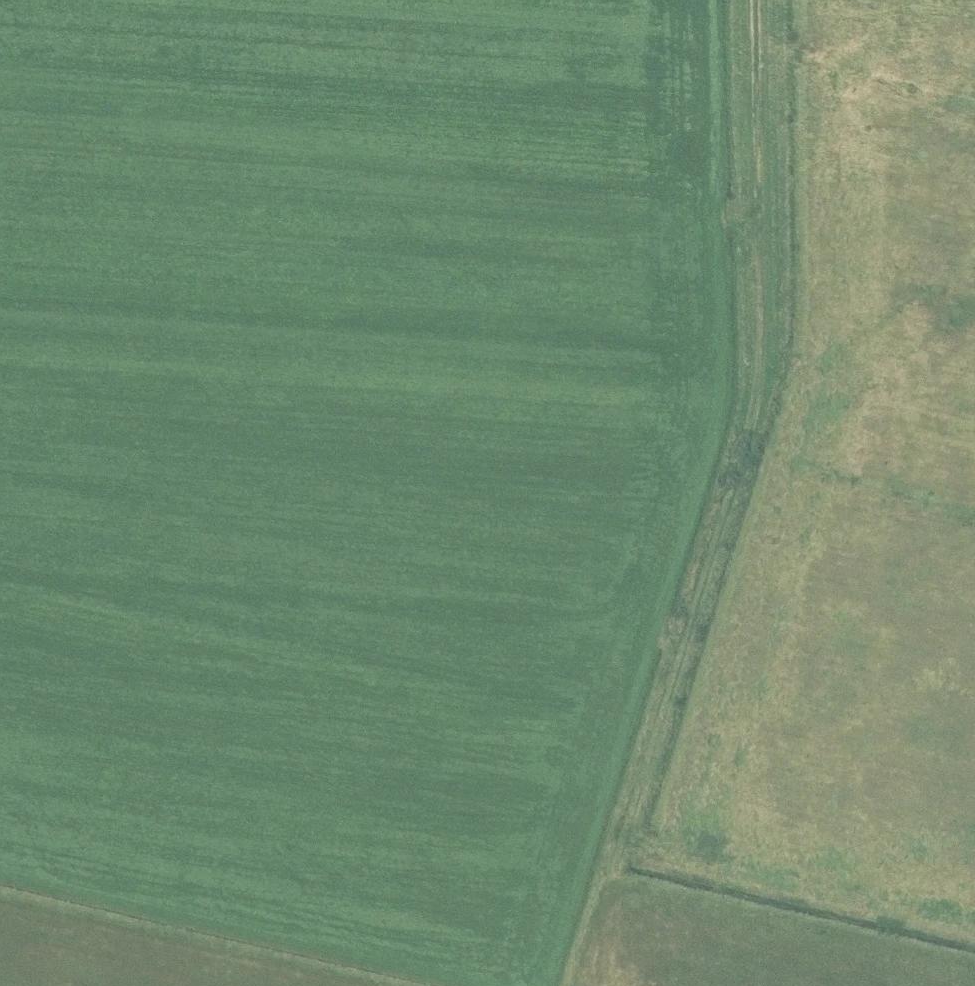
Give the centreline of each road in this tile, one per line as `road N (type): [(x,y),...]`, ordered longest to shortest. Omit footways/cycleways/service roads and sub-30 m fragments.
road 1 (track): [(753,0),(756,348),(750,426),(609,885),(619,905),(974,983)]

